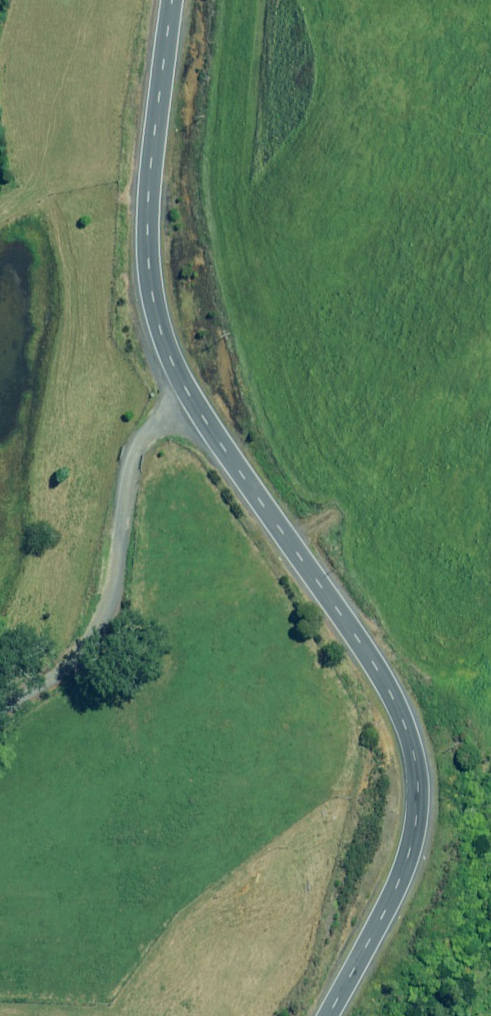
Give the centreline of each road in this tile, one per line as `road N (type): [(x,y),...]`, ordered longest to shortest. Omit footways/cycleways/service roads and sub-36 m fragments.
road 1 (unclassified): [(182,389),(400,721),(412,807),(392,900),(332,1015)]
road 2 (unclassified): [(176,0),(142,286),(182,389)]
road 3 (unclassified): [(0,707),(68,667),(94,629),(140,443),(182,389)]

